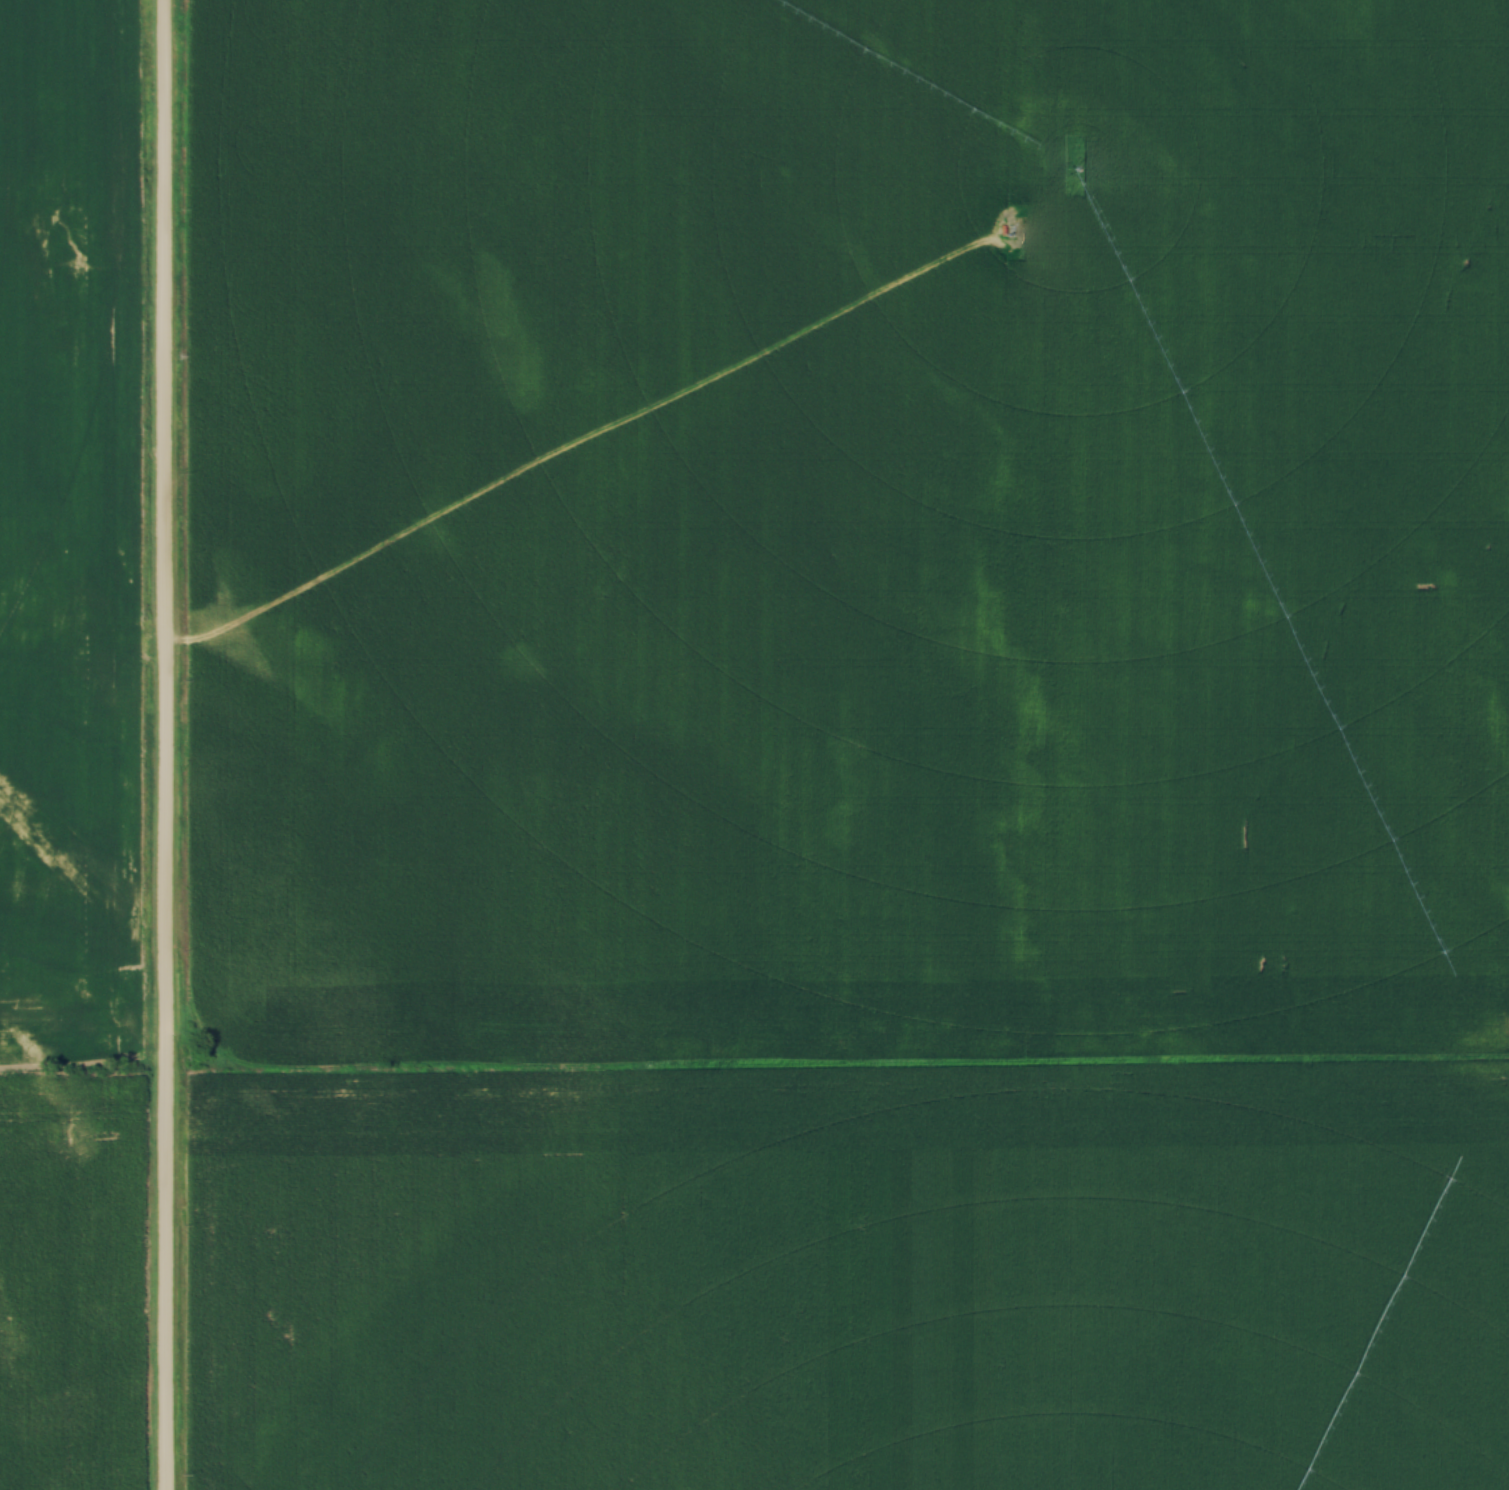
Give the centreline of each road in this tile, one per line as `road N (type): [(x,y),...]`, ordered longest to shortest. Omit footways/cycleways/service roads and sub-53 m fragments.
road 1 (residential): [(164,1489),(164,0)]

